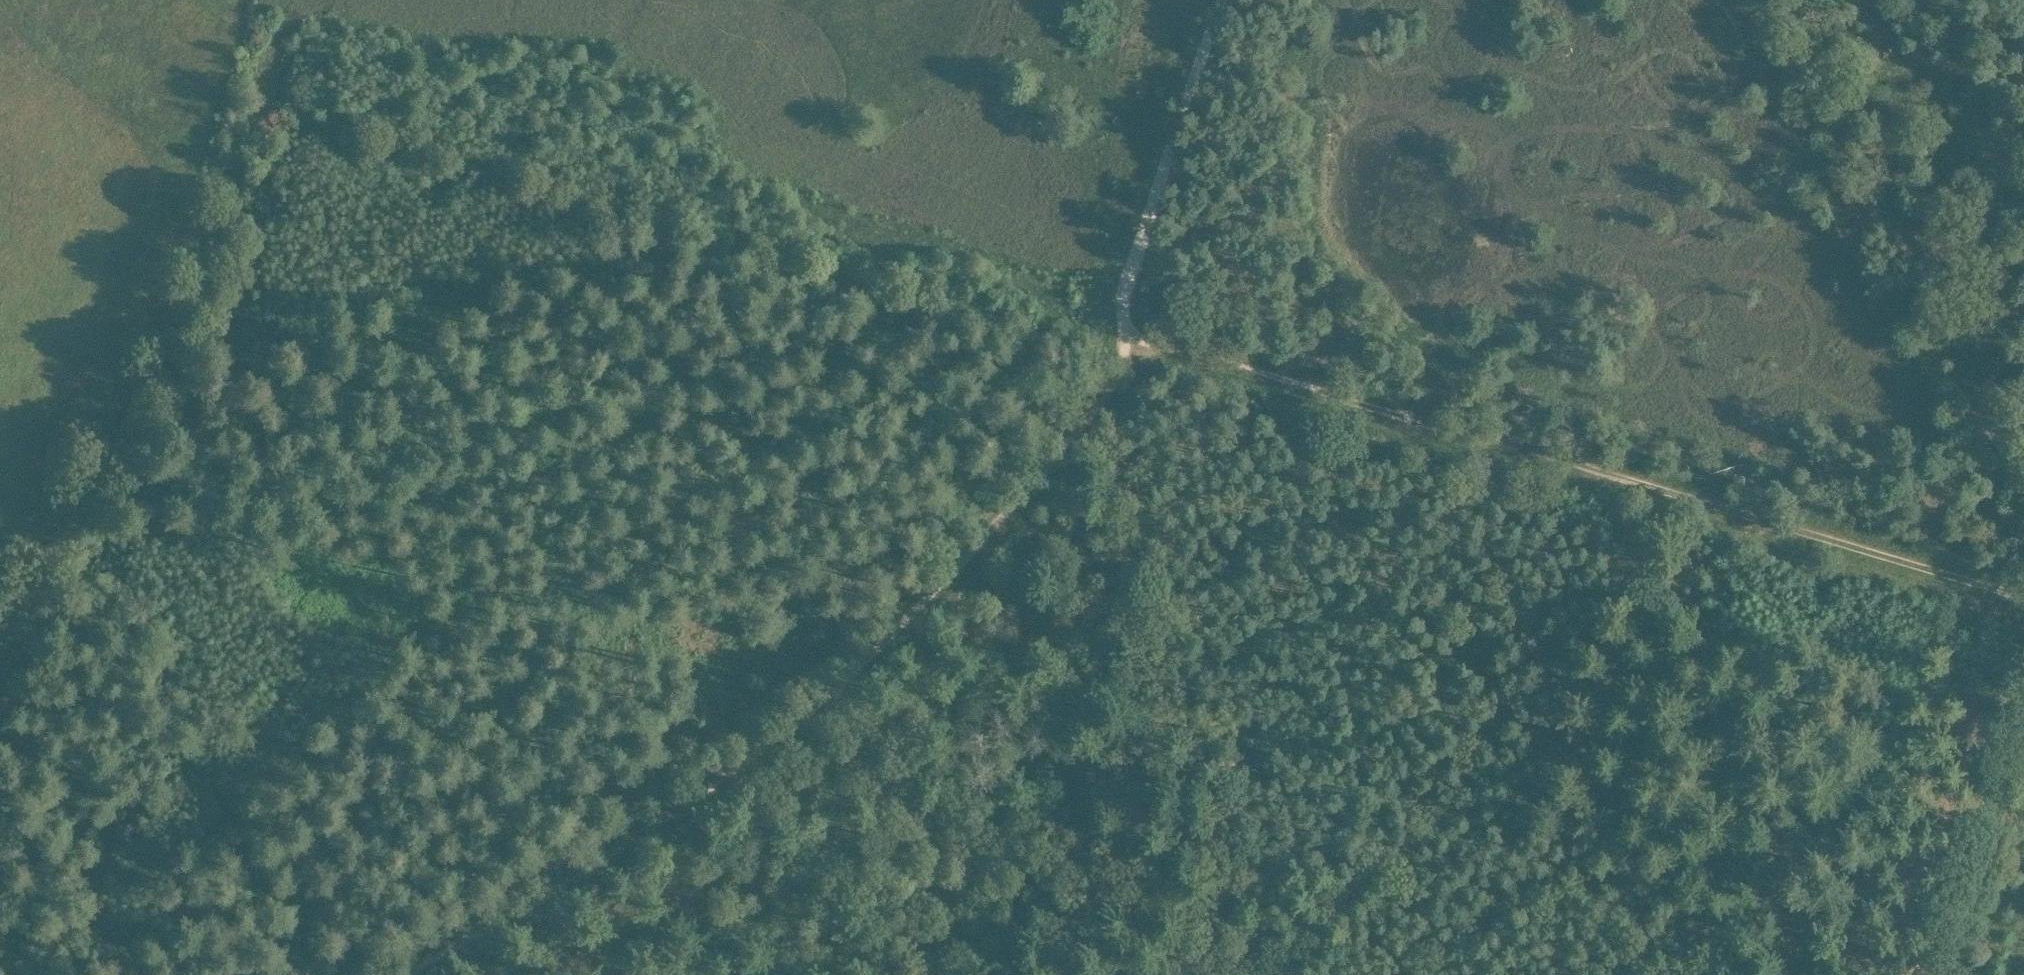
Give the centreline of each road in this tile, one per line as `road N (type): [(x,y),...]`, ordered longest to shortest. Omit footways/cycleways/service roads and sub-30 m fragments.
road 1 (track): [(403,974),(648,826),(860,669),(1100,401),(1131,335)]
road 2 (track): [(1131,335),(2023,597)]
road 3 (track): [(1131,335),(1122,320),(1124,296),(1223,0)]
road 4 (track): [(2023,722),(1984,826),(1952,974)]

